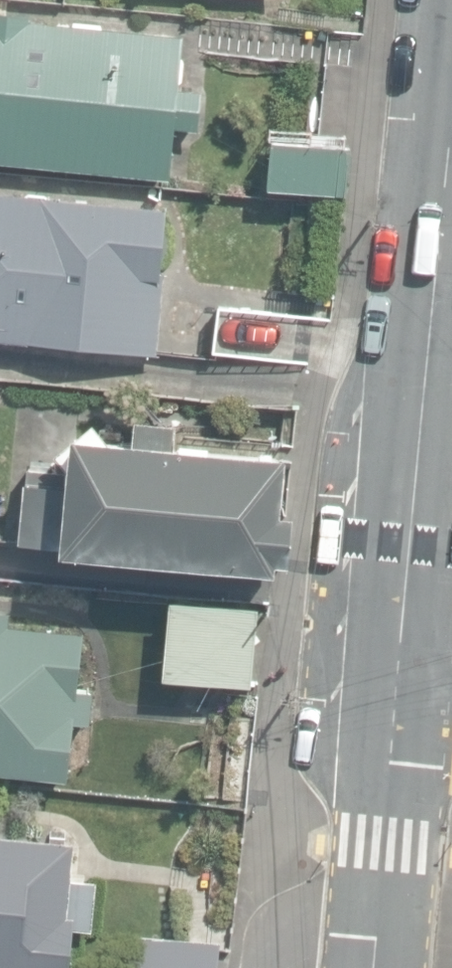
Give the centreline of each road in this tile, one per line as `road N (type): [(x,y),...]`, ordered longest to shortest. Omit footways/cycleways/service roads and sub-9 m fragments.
road 1 (residential): [(395,703),(451,149)]
road 2 (residential): [(372,967),(395,703)]

